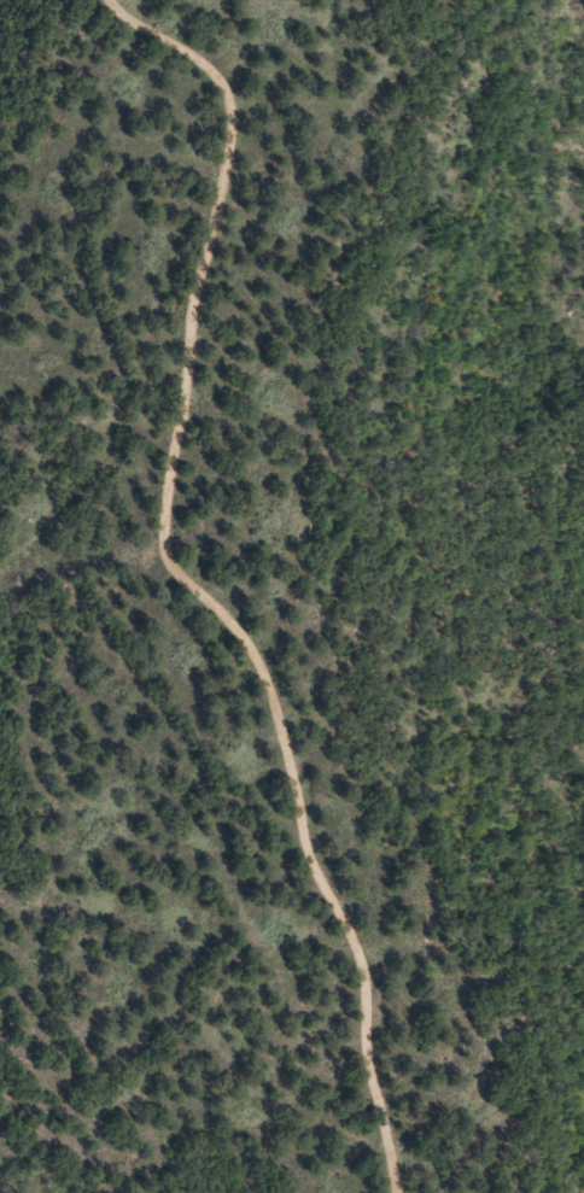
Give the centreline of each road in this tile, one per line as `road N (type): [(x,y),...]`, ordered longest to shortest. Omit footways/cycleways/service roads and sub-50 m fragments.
road 1 (residential): [(111,0),(214,70),(233,104),(165,548),(170,567),(217,600),(253,656),(308,853),(366,955),(372,1048),(402,1192)]

